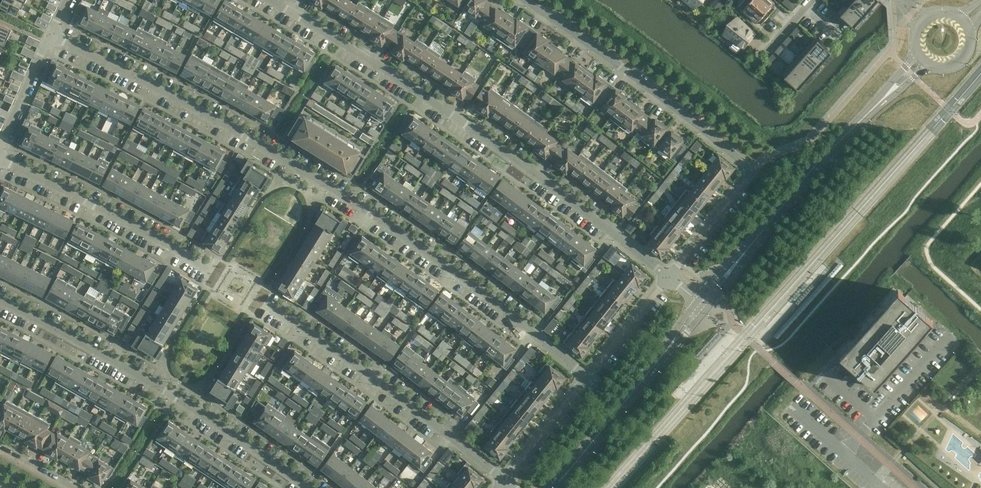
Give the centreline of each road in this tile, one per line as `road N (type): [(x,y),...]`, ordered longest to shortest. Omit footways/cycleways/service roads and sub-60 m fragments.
road 1 (residential): [(588,377),(380,219),(227,125),(48,35)]
road 2 (residential): [(670,276),(418,90),(271,0)]
road 3 (residential): [(670,276),(754,169),(526,0)]
road 4 (residential): [(309,487),(177,396),(0,301)]
road 5 (residential): [(505,479),(261,302)]
road 6 (residential): [(214,275),(0,159)]
road 7 (secondary): [(756,239),(821,158),(879,103)]
road 8 (secondary): [(553,487),(664,353)]
road 9 (residential): [(505,479),(588,377)]
road 10 (residential): [(588,377),(670,276)]
road 11 (residential): [(0,145),(48,35)]

